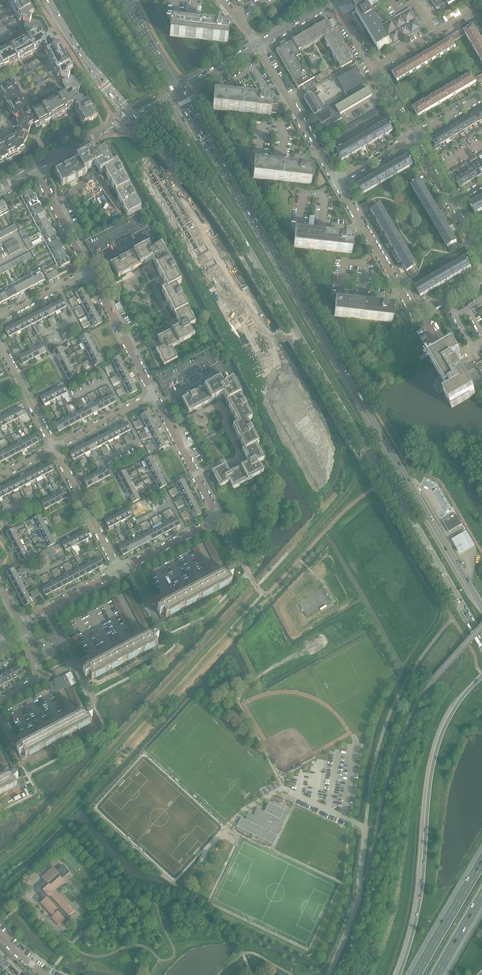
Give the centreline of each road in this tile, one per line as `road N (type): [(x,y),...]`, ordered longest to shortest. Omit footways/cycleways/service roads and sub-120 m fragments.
road 1 (secondary): [(132,116),(236,229),(481,639)]
road 2 (secondary): [(481,606),(180,91)]
road 3 (motorway): [(481,676),(453,711),(435,756),(417,921),(400,974)]
road 4 (residential): [(118,571),(218,518),(153,395)]
road 5 (residential): [(337,180),(257,43)]
road 6 (unclassified): [(329,974),(356,913),(367,829)]
road 7 (secondary): [(49,0),(132,116)]
road 8 (residential): [(54,447),(118,571)]
road 9 (residential): [(153,395),(89,272)]
road 10 (motorway): [(481,862),(414,974)]
road 11 (residential): [(401,292),(337,180)]

